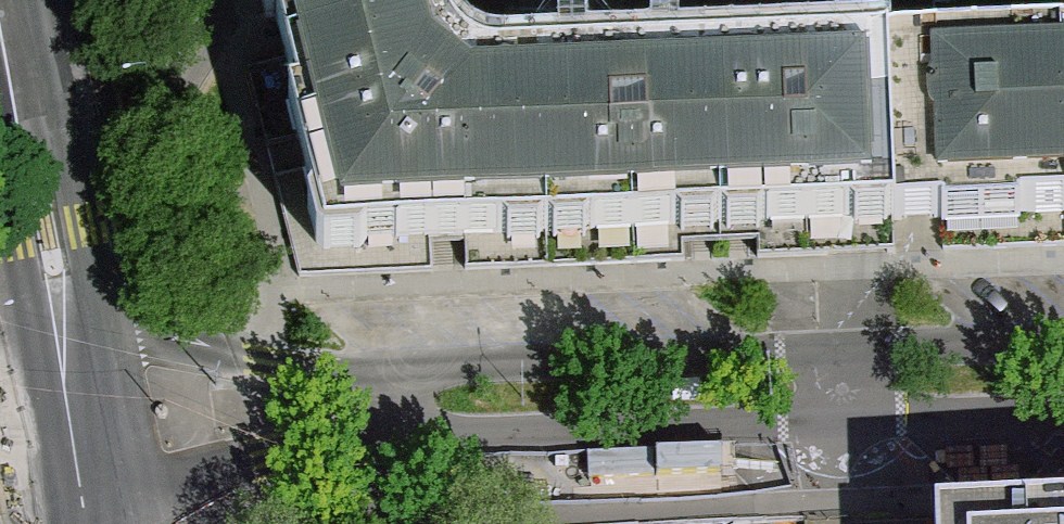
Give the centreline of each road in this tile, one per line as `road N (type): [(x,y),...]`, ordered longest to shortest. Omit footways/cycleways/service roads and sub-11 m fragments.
road 1 (residential): [(403,442),(850,423)]
road 2 (residential): [(846,353),(399,370)]
road 3 (secondary): [(76,327),(8,0)]
road 4 (residential): [(399,370),(261,363),(76,327)]
road 5 (residential): [(116,515),(274,461),(403,442)]
road 6 (residential): [(1063,345),(846,353)]
road 7 (residential): [(850,423),(1063,413)]
road 8 (secondary): [(116,515),(76,327)]

